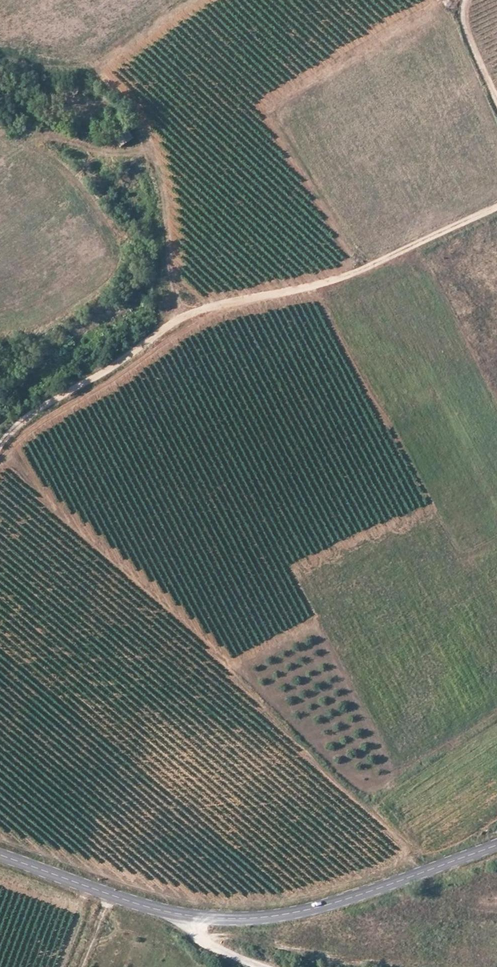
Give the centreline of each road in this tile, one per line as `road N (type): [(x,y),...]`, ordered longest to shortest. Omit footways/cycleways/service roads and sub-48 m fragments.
road 1 (track): [(496,208),(358,273),(184,318),(47,405),(0,445)]
road 2 (tertiary): [(0,854),(129,901),(220,919),(325,906),(496,846)]

